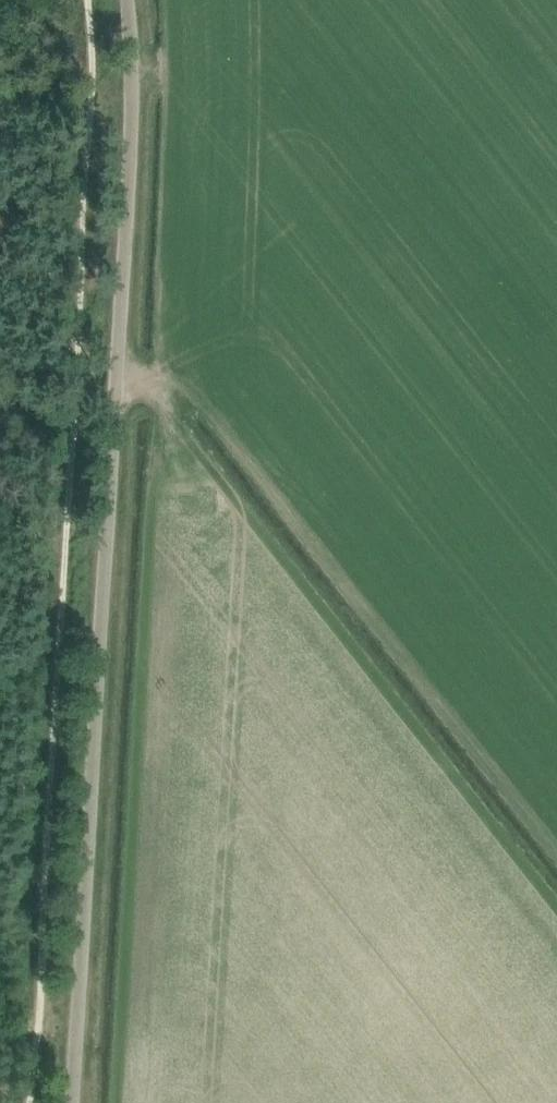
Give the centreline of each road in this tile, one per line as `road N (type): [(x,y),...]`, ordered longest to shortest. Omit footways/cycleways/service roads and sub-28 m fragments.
road 1 (unclassified): [(72,1102),(118,428),(136,0)]
road 2 (track): [(121,376),(190,386),(208,400),(556,845)]

